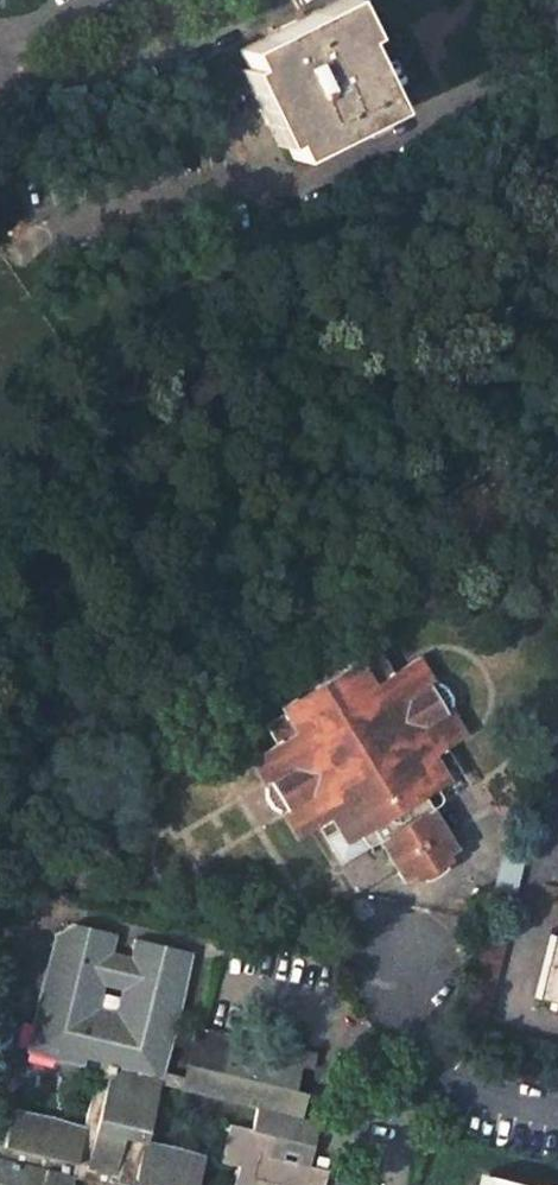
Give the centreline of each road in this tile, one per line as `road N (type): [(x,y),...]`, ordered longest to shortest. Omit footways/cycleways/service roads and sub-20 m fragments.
road 1 (residential): [(0,87),(52,98),(118,85),(293,0)]
road 2 (unclassified): [(557,1118),(455,1091),(399,1020),(403,963)]

